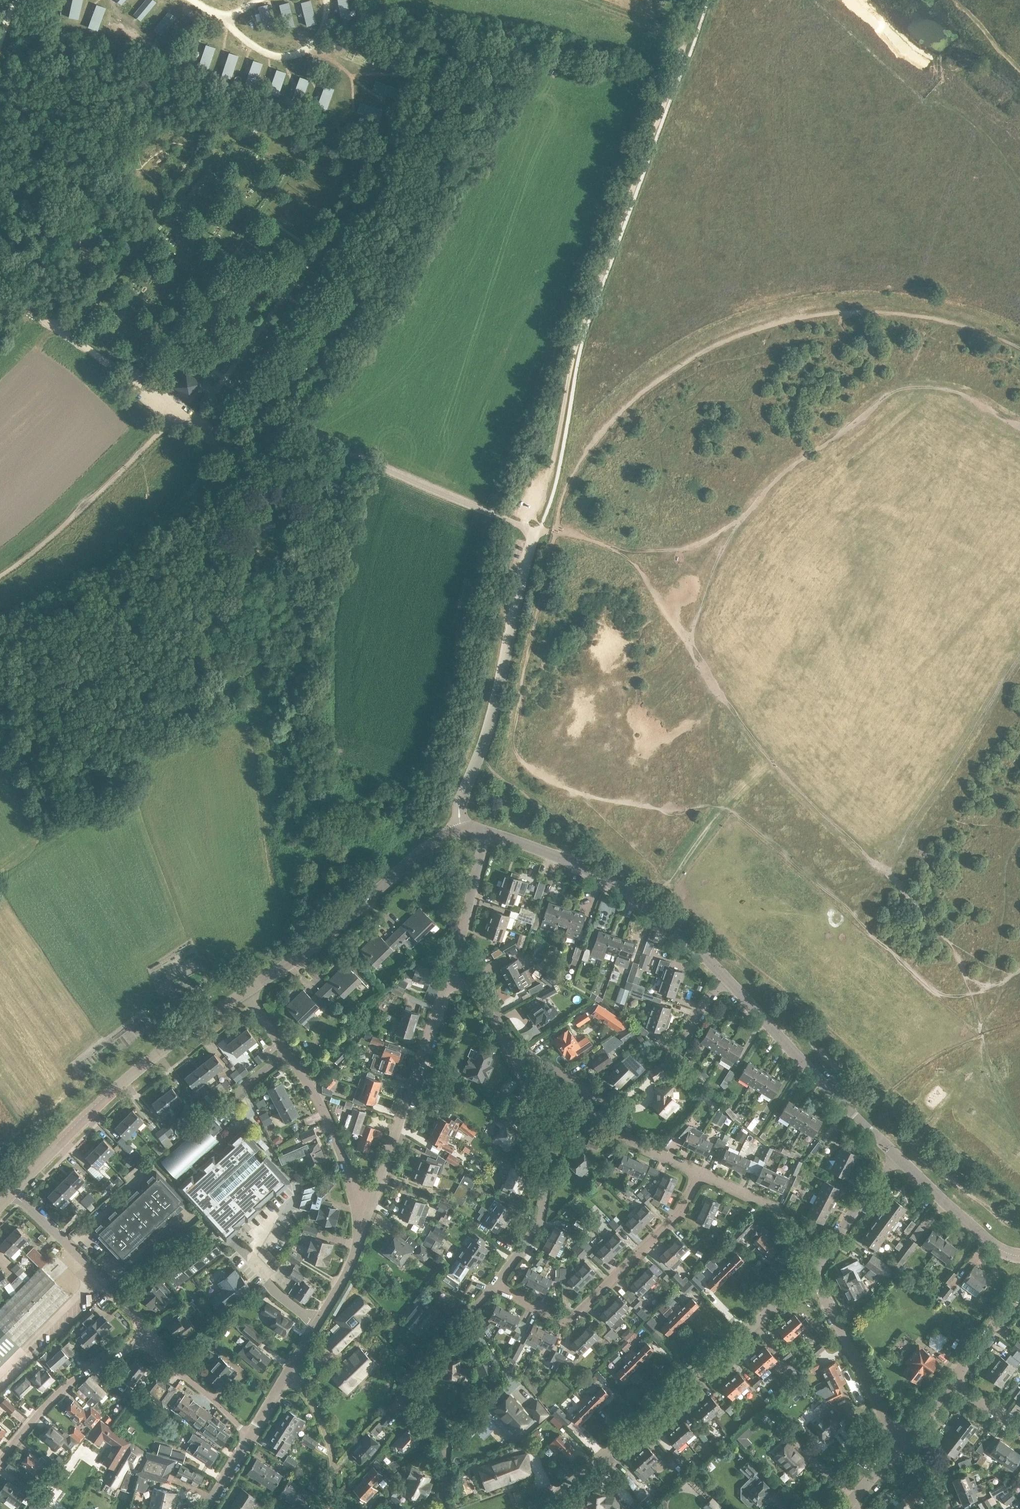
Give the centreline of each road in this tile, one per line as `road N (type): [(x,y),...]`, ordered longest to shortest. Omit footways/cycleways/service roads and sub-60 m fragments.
road 1 (unclassified): [(462,829),(460,800),(482,752),(533,529),(282,433)]
road 2 (track): [(556,533),(579,462),(640,396),(749,332),(825,311),(913,314),(1019,349)]
road 3 (residential): [(536,1508),(812,1273)]
road 4 (tertiary): [(12,1191),(85,1120),(245,991)]
road 5 (residential): [(494,1284),(567,1324),(680,1211),(700,1172)]
road 6 (tertiary): [(725,978),(616,885),(486,831)]
road 7 (tertiary): [(245,991),(357,911),(420,851),(462,829)]
road 8 (residential): [(440,1508),(439,1434),(413,1407),(408,1376),(494,1284)]
road 9 (residential): [(372,1210),(356,1198),(307,1082),(245,991)]
road 10 (tertiary): [(898,1156),(725,978)]
road 11 (residential): [(372,1210),(448,980)]
road 12 (track): [(0,577),(176,412)]
road 13 (residential): [(145,1340),(132,1310),(12,1191)]
road 14 (residential): [(901,1443),(812,1273)]
road 15 (residential): [(145,1340),(52,1397),(0,1460)]
road 16 (residential): [(287,1374),(350,1269),(372,1210)]
road 17 (residential): [(812,1273),(780,1213),(700,1172)]
road 18 (residential): [(494,1284),(536,1228),(553,1142)]
road 19 (tertiary): [(1019,1255),(1002,1249),(898,1156)]
road 20 (residential): [(448,980),(486,831)]
road 21 (track): [(226,19),(254,44),(282,56),(304,51),(321,35),(321,0)]
road 22 (residential): [(336,1508),(322,1422),(287,1374)]
road 23 (track): [(58,326),(176,412)]
road 24 (unclassified): [(812,1273),(898,1156)]
road 25 (residential): [(249,1435),(145,1340)]
road 26 (residential): [(700,1172),(584,1112)]
road 27 (track): [(724,806),(647,910)]

